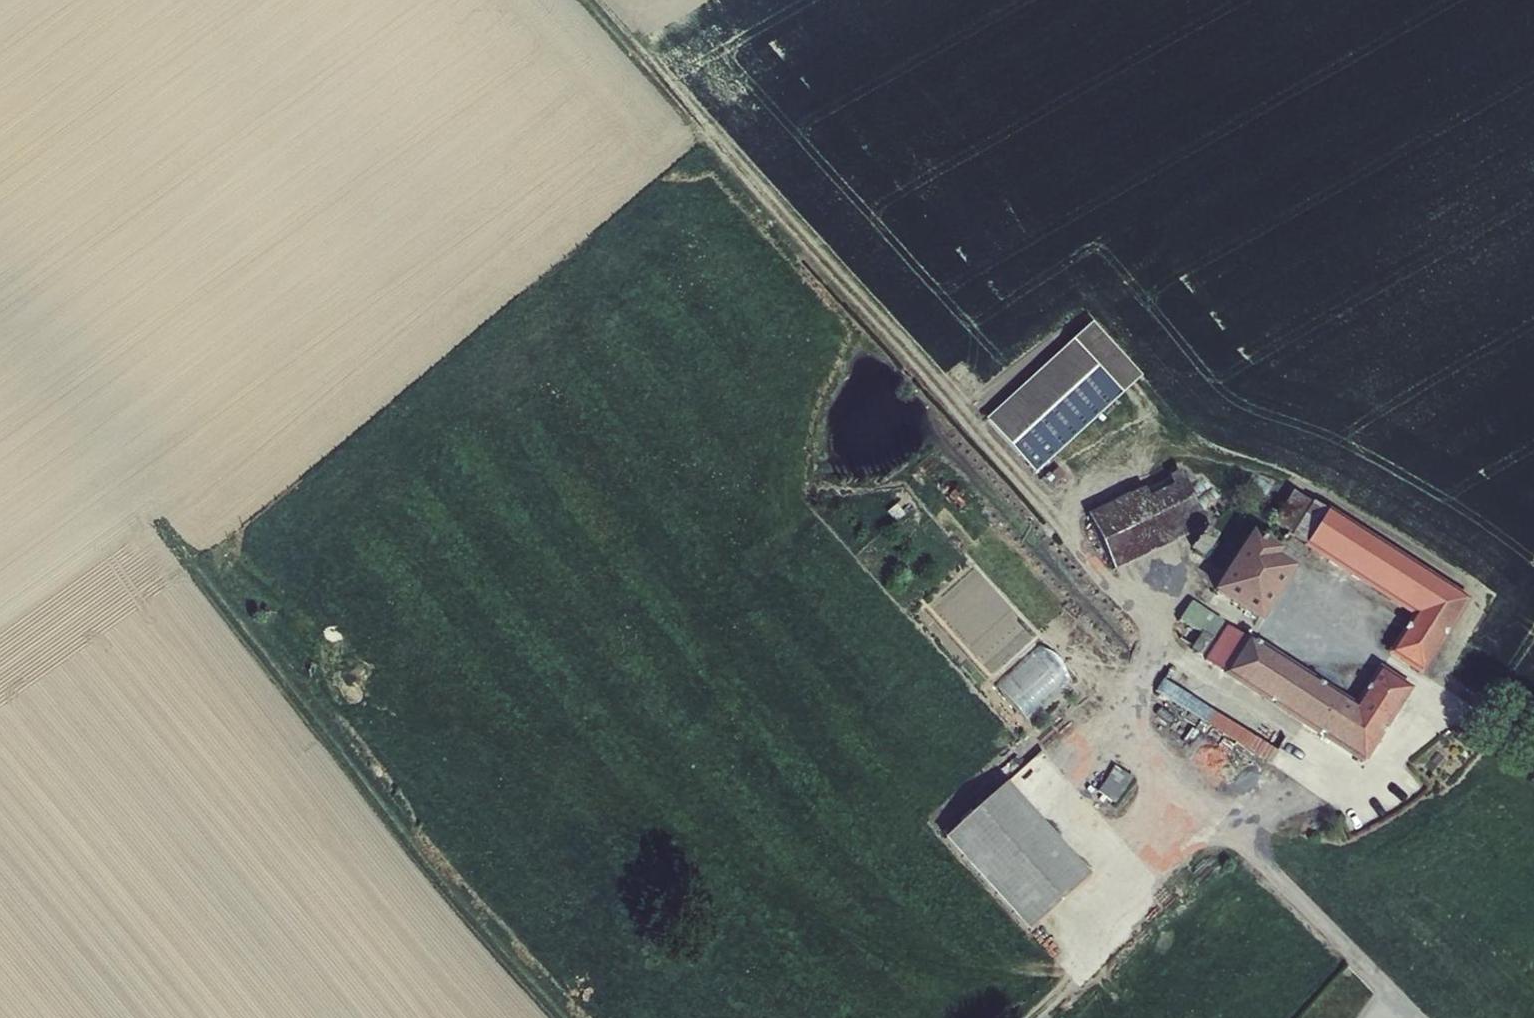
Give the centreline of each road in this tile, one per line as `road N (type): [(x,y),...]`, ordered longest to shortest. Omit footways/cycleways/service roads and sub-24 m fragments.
road 1 (track): [(587,0),(1151,627),(1123,704),(1238,834)]

